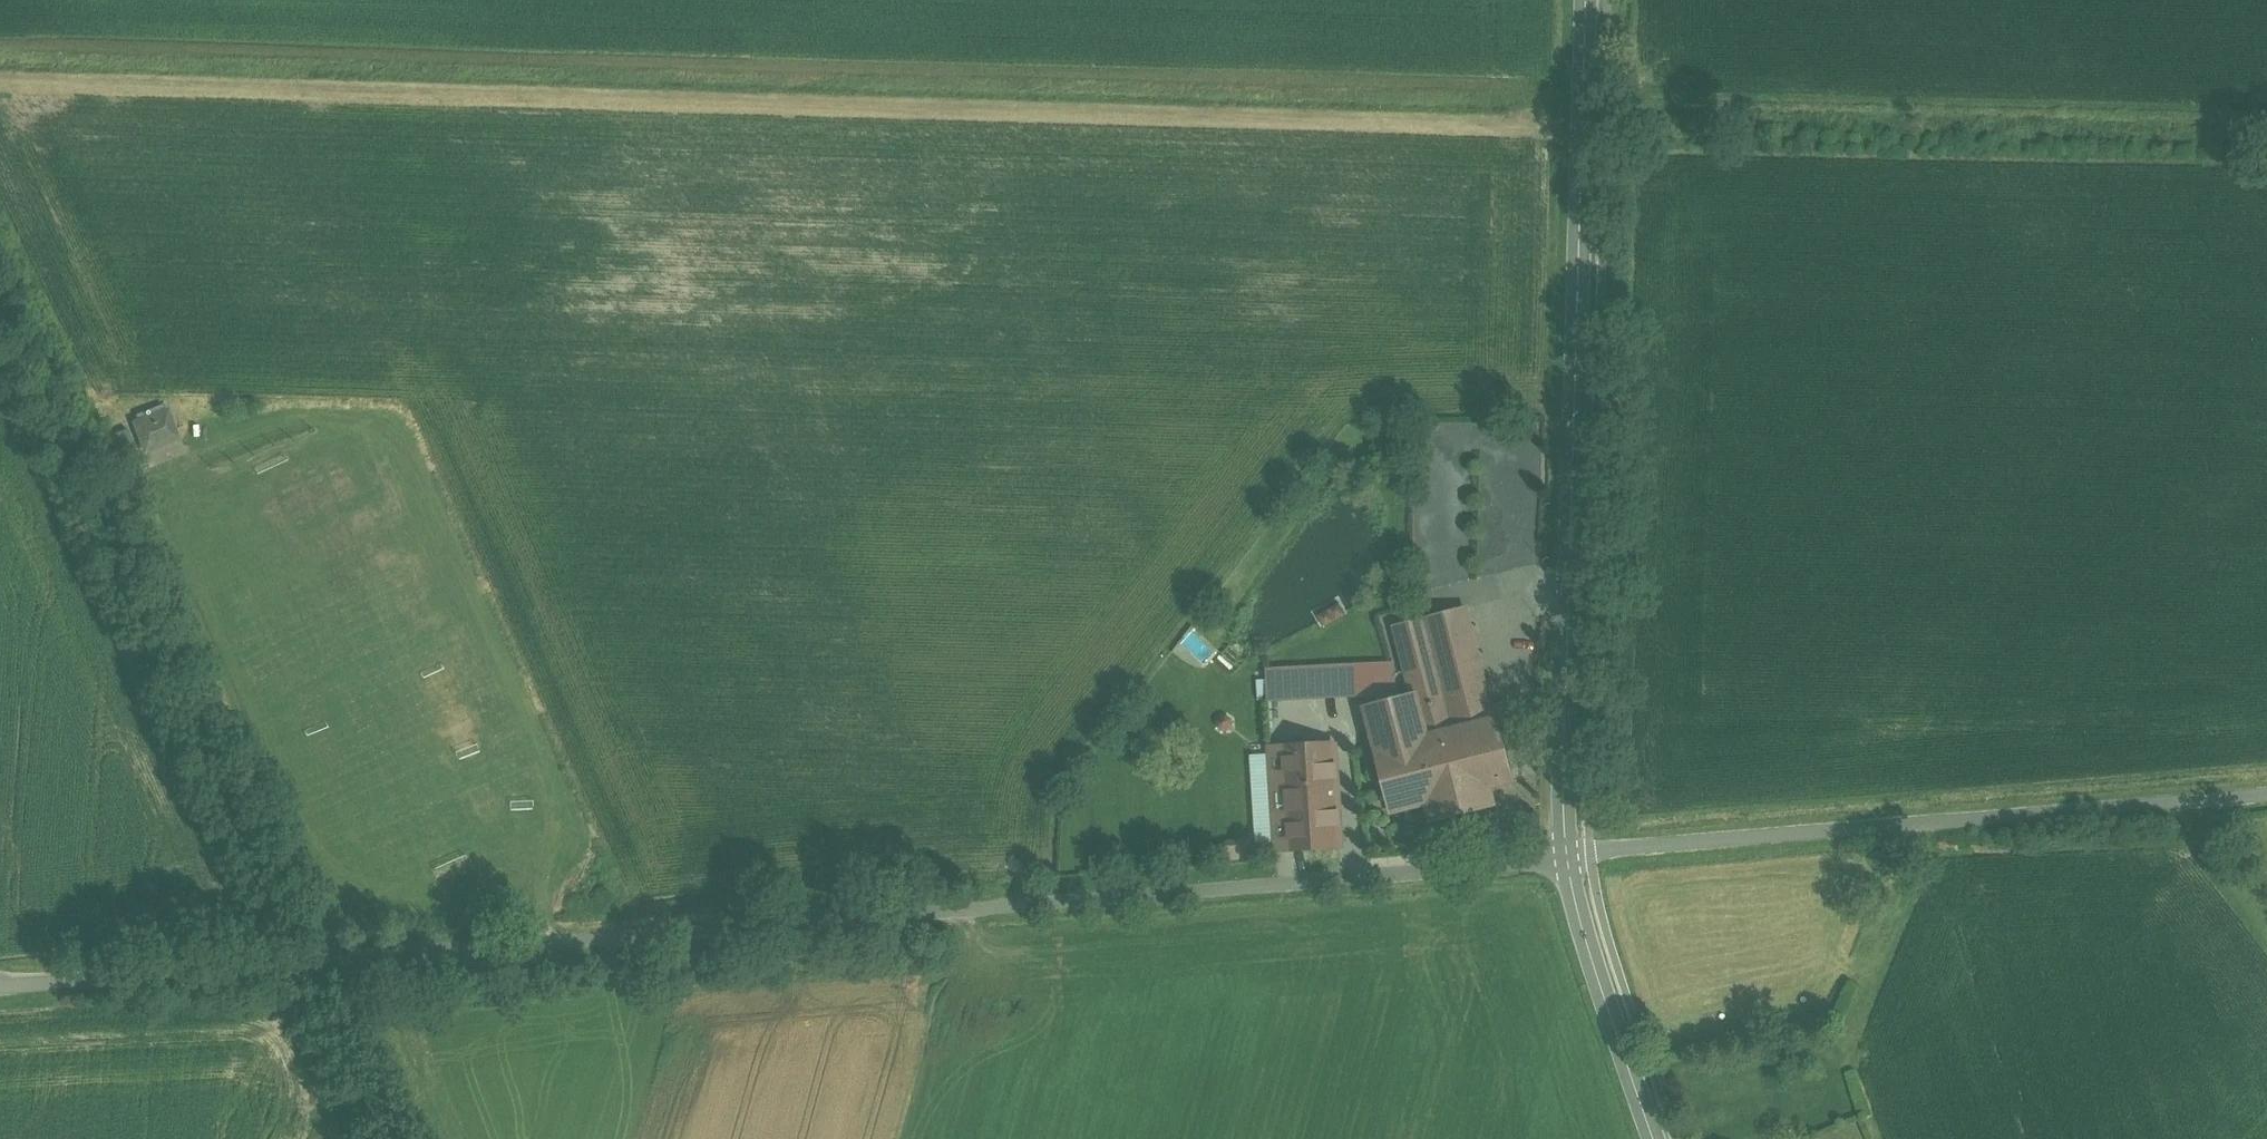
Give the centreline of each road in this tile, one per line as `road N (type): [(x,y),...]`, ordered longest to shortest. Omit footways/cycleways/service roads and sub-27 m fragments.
road 1 (unclassified): [(1566,854),(1369,878),(0,991)]
road 2 (secondary): [(1566,854),(1586,0)]
road 3 (unclassified): [(2266,795),(1566,854)]
road 4 (secondary): [(1655,1138),(1588,943),(1566,854)]

